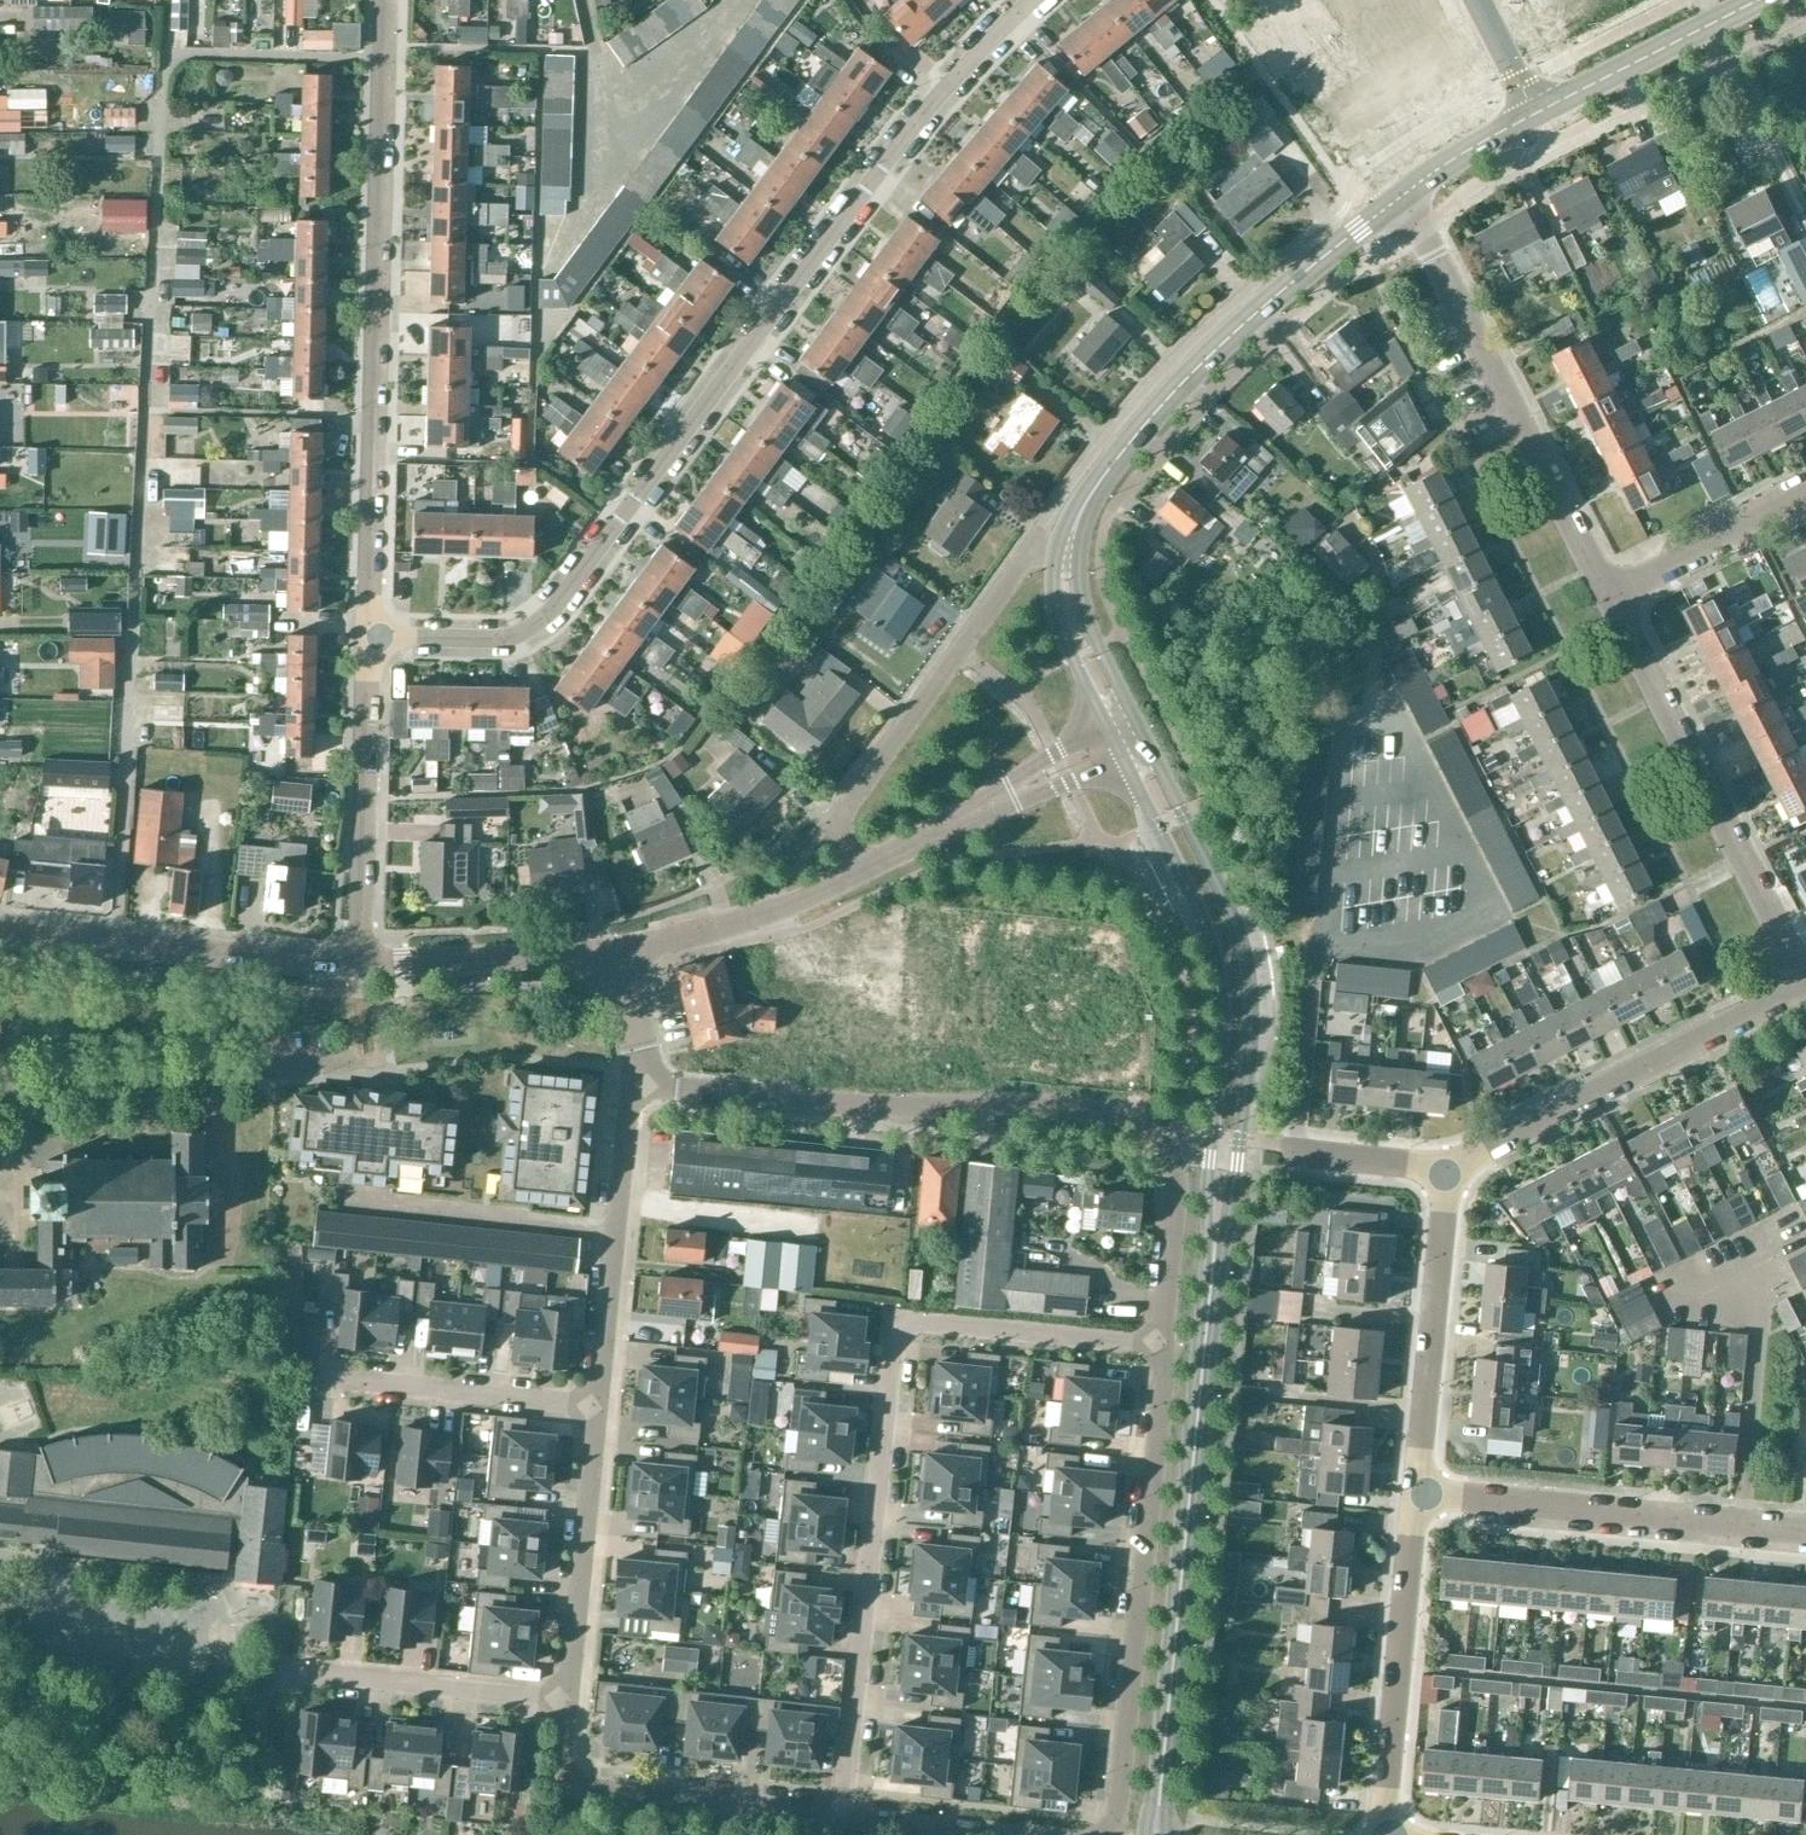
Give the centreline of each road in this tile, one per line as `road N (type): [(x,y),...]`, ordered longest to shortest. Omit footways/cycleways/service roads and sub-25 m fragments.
road 1 (residential): [(367,639),(498,642),(525,632),(553,606),(914,122),(1038,0)]
road 2 (residential): [(1158,1346),(936,1324),(902,1341),(893,1360),(845,1820)]
road 3 (residential): [(1158,1346),(1174,1180),(1163,1146),(1136,1123),(1096,1111),(897,1107),(649,1086)]
road 4 (residential): [(367,639),(386,0)]
road 5 (tertiary): [(1209,1293),(1239,1141),(1249,957),(1179,811),(1120,724)]
road 6 (tertiary): [(1120,724),(1221,991),(1209,1293)]
road 7 (tertiary): [(1156,1834),(1209,1293)]
road 8 (residential): [(1107,1834),(1117,1819),(1165,1385),(1158,1346)]
road 9 (tertiary): [(1066,549),(1095,489),(1186,379),(1399,195)]
road 10 (residential): [(1607,594),(1399,195)]
road 11 (residential): [(1805,985),(1607,594)]
road 12 (residential): [(1805,986),(1448,1166)]
road 13 (residential): [(1805,1532),(1416,1494)]
road 14 (residential): [(362,964),(0,933)]
road 15 (residential): [(568,1704),(563,1770),(589,1798),(845,1820)]
road 16 (residential): [(1386,1834),(1381,1818),(1416,1494)]
road 17 (residential): [(340,1059),(0,1095)]
road 18 (residential): [(597,1411),(628,1111),(649,1086)]
road 19 (residential): [(1416,1494),(1448,1166)]
road 20 (residential): [(1033,541),(842,807)]
road 21 (residential): [(362,964),(367,639)]
road 22 (residential): [(860,872),(1120,724)]
road 23 (residential): [(568,1704),(272,1676)]
road 24 (residential): [(568,1704),(597,1411)]
road 25 (residential): [(320,1381),(597,1411)]
road 26 (residential): [(616,950),(758,915),(860,872)]
road 27 (residential): [(362,964),(616,950)]
road 28 (tertiary): [(1540,111),(1761,0)]
road 29 (residential): [(1607,594),(1805,498)]
road 30 (tertiary): [(1120,724),(1067,609),(1066,549)]
road 31 (tertiary): [(1399,195),(1540,111)]
road 32 (residential): [(1448,1166),(1296,1147)]
road 33 (residential): [(649,1086),(616,950)]
road 34 (residential): [(845,1820),(981,1834)]
road 35 (residential): [(1483,0),(1540,111)]

